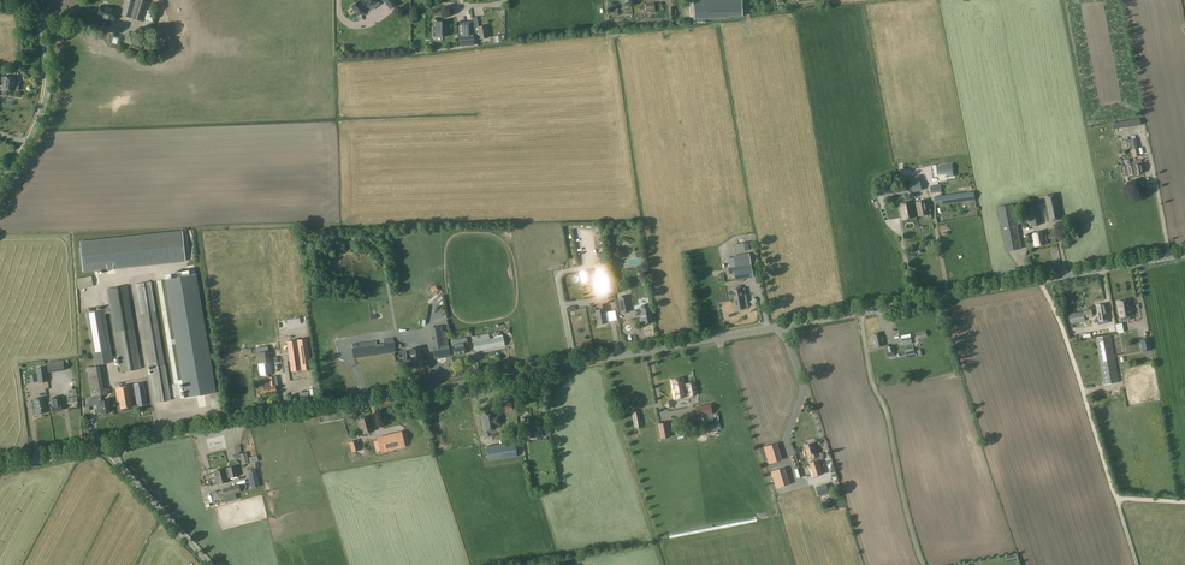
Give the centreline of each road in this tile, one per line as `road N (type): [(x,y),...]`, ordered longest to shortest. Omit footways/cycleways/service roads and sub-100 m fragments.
road 1 (unclassified): [(107,449),(1047,280)]
road 2 (unclassified): [(1116,500),(1047,280)]
road 3 (unclassified): [(0,188),(37,124),(47,87),(32,0)]
road 4 (unclassified): [(211,564),(107,449)]
road 5 (unclassified): [(1047,280),(1184,254)]

